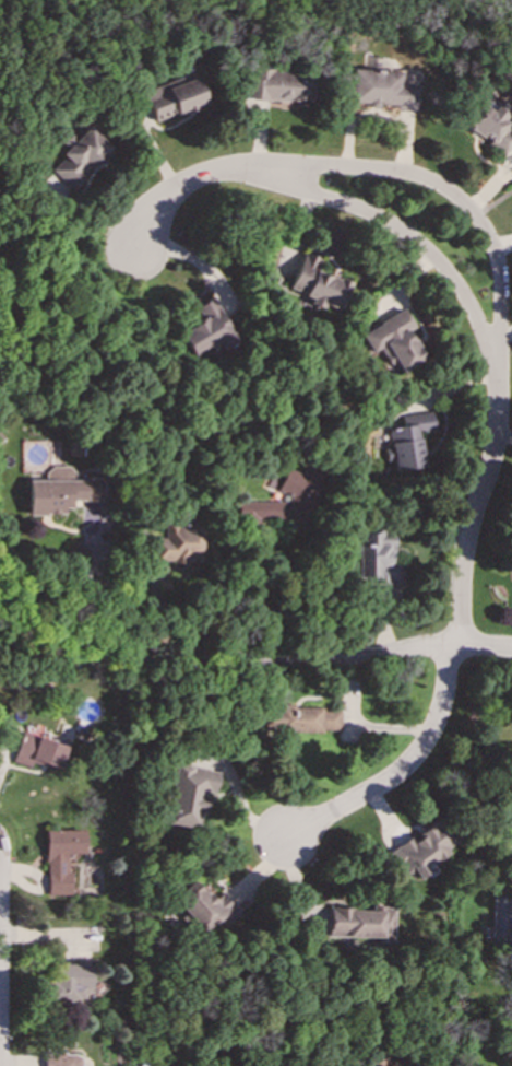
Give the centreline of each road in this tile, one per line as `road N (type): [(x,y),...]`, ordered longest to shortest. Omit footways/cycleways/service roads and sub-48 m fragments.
road 1 (residential): [(511,649),(461,644),(326,663),(0,657)]
road 2 (residential): [(498,365),(493,251),(461,203),(403,174),(262,172)]
road 3 (residential): [(262,172),(385,222),(416,244),(460,291),(498,365)]
road 4 (residential): [(461,644),(466,549),(498,434),(498,365)]
road 5 (residential): [(279,837),(379,786),(417,757),(461,644)]
road 6 (residential): [(262,172),(219,172),(181,187),(140,243)]
road 7 (residential): [(0,924),(2,1065)]

